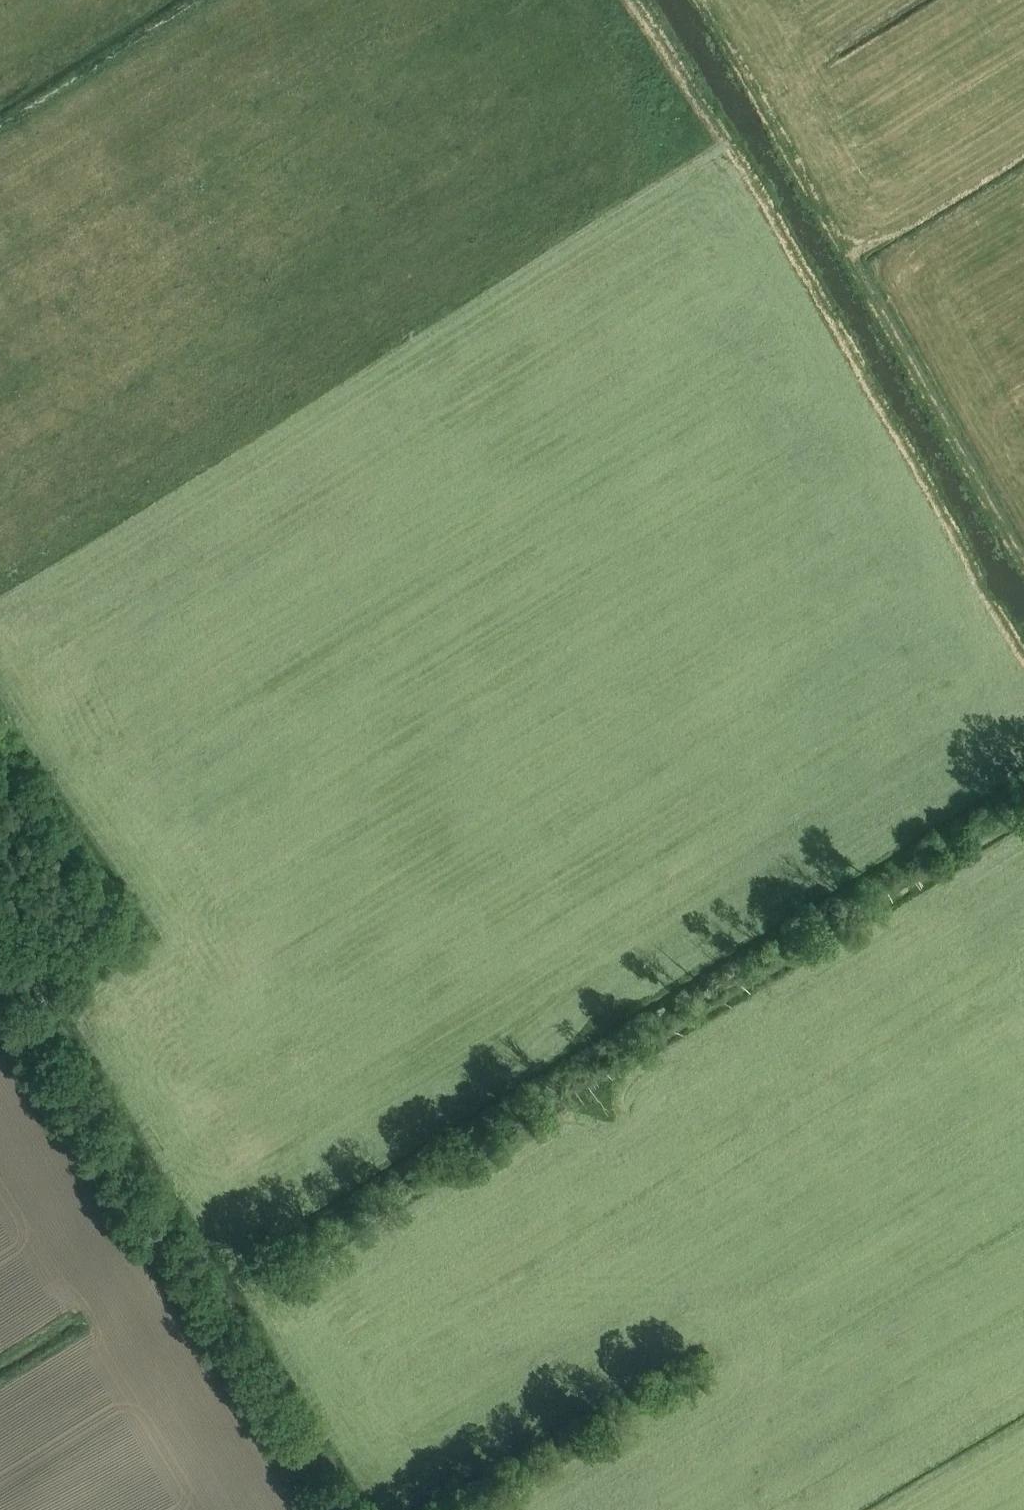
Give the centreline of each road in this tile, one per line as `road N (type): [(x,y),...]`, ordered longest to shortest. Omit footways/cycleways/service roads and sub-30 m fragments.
road 1 (track): [(1023,560),(702,0)]

